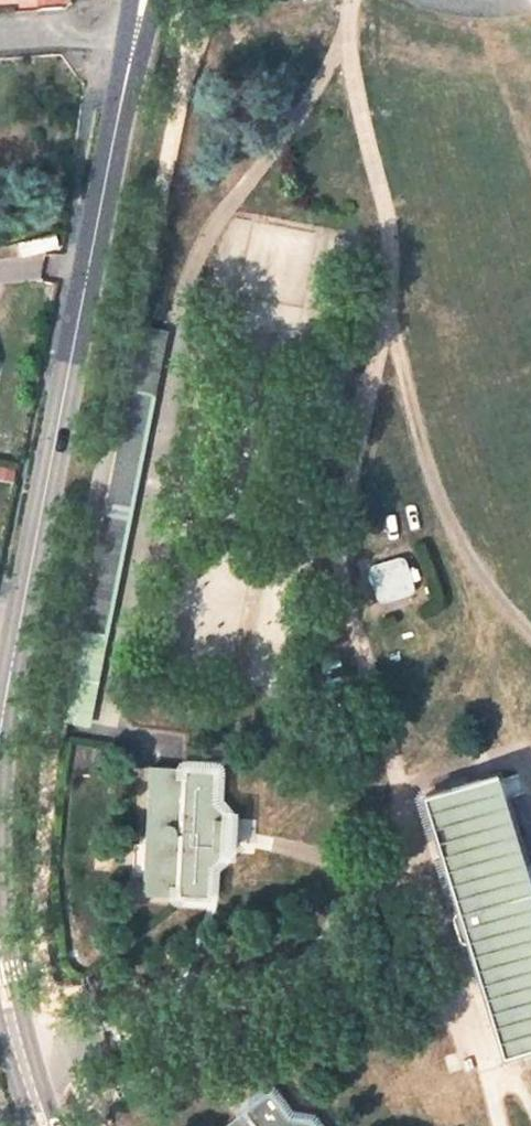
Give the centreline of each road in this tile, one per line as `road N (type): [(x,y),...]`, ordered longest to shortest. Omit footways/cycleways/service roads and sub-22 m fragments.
road 1 (tertiary): [(0,734),(137,37)]
road 2 (tertiary): [(42,1125),(0,977)]
road 3 (residential): [(0,36),(92,29),(137,37)]

